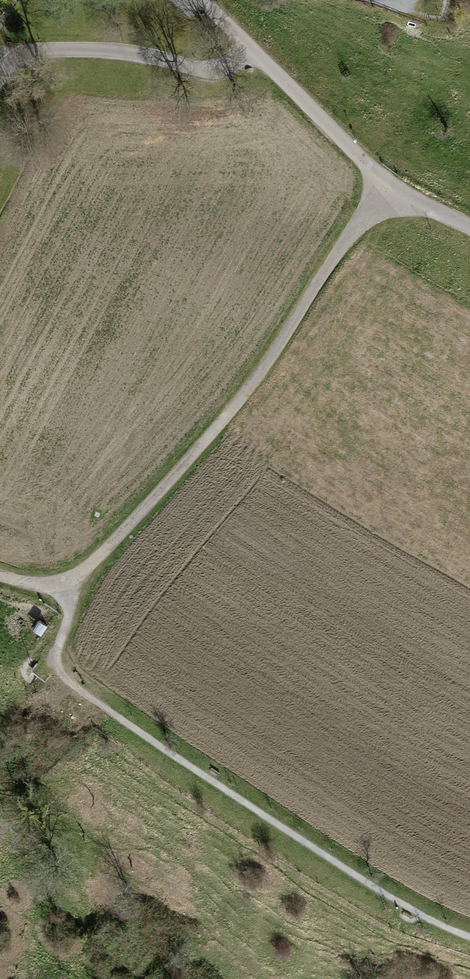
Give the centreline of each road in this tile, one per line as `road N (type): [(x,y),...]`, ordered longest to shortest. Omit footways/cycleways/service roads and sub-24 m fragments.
road 1 (track): [(68,587),(69,616),(56,655),(62,679),(429,925),(469,938)]
road 2 (track): [(68,587),(230,413),(386,190)]
road 3 (unclassified): [(386,190),(198,0)]

